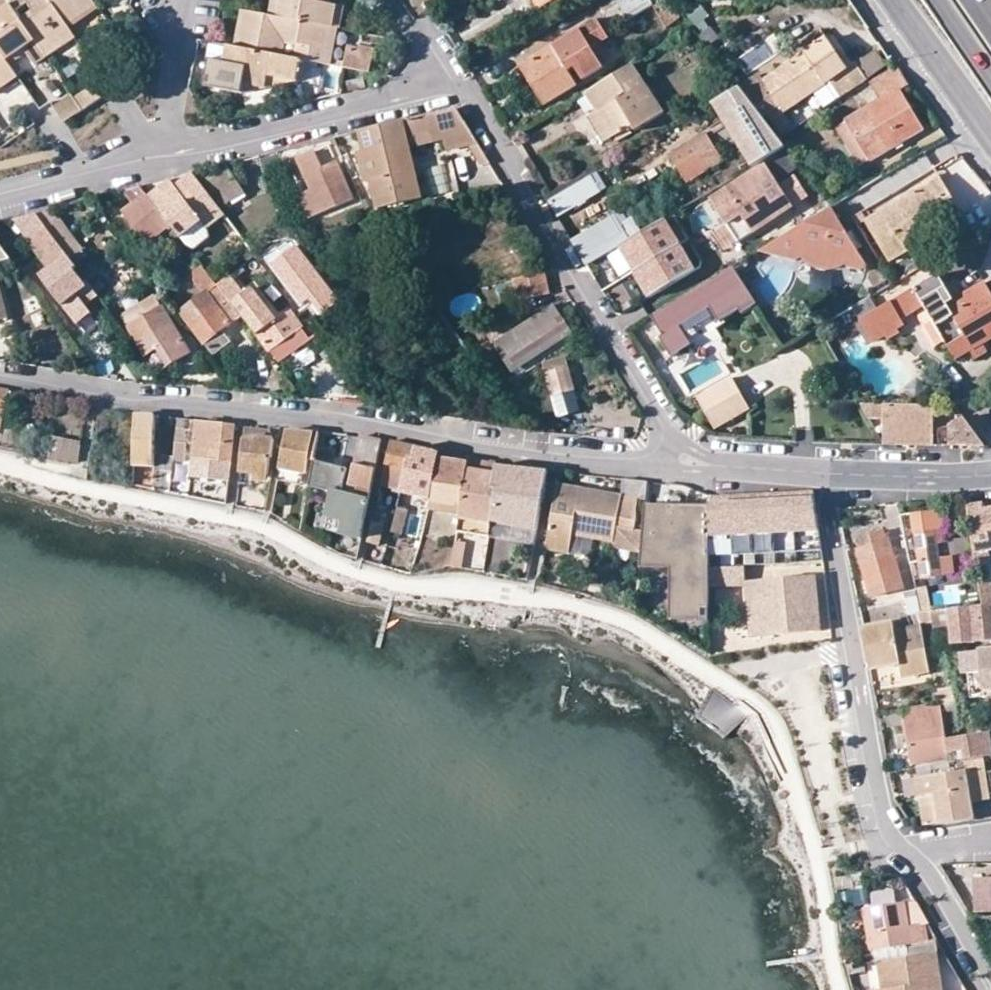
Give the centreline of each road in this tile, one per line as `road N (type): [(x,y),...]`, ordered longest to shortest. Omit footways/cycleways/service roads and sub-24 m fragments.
road 1 (residential): [(0,371),(121,395),(692,466)]
road 2 (residential): [(692,466),(469,88),(439,83)]
road 3 (residential): [(819,472),(877,808),(906,849)]
road 4 (residential): [(439,83),(177,155)]
road 5 (residential): [(177,155),(0,198)]
road 6 (primary): [(990,146),(890,0)]
road 7 (residential): [(819,472),(990,472)]
road 8 (residential): [(906,849),(938,884),(990,981)]
road 9 (residential): [(177,155),(168,110),(183,0)]
road 10 (residential): [(692,466),(819,472)]

